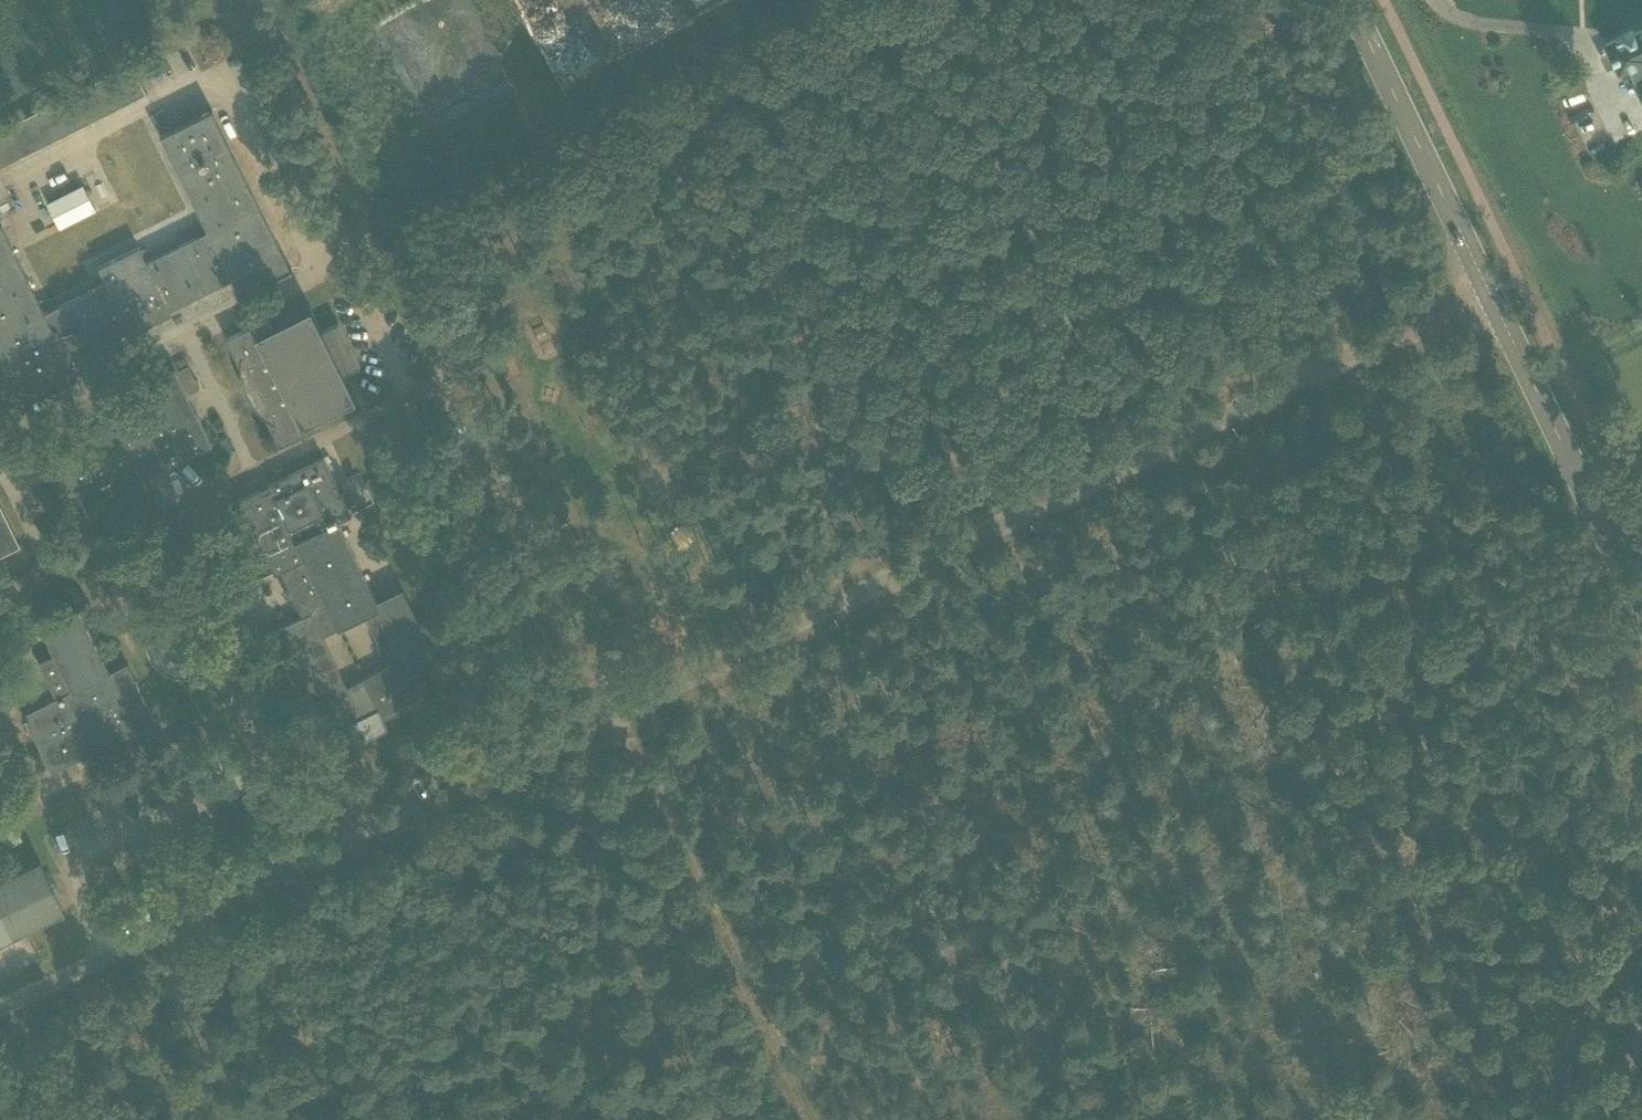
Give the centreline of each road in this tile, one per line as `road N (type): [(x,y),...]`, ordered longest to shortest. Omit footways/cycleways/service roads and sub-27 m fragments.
road 1 (unclassified): [(615,717),(1486,296)]
road 2 (unclassified): [(58,583),(11,484),(11,460),(23,440),(369,256),(405,267),(461,381)]
road 3 (unclassified): [(316,865),(258,749),(267,709),(186,523)]
road 4 (secondary): [(1641,635),(1486,296)]
road 5 (unclassified): [(615,717),(461,381)]
road 6 (unclassified): [(0,1028),(316,865)]
road 7 (unclassified): [(316,865),(615,717)]
road 8 (secondary): [(1486,296),(1347,0)]
road 9 (unclassified): [(186,523),(461,381)]
road 10 (unclassified): [(58,583),(186,523)]

